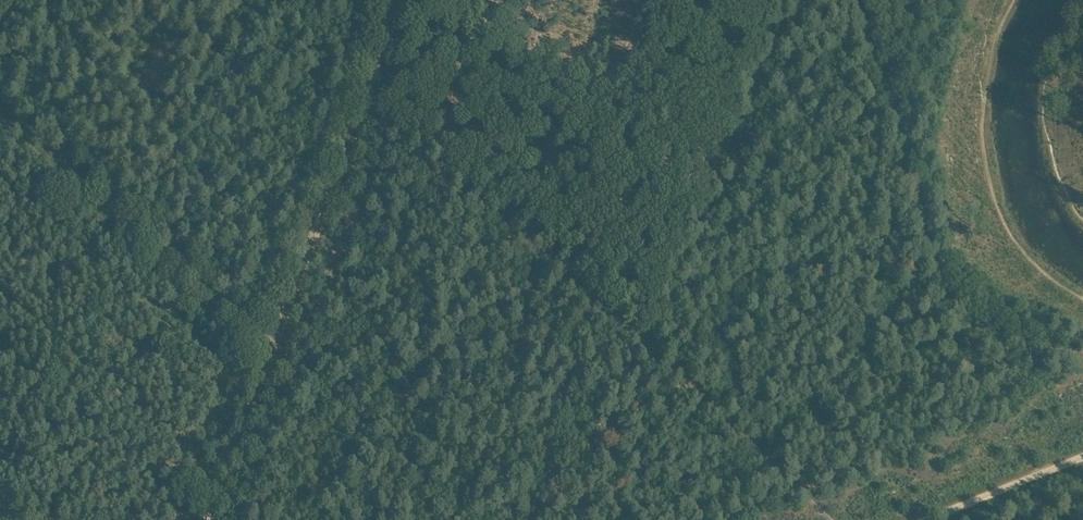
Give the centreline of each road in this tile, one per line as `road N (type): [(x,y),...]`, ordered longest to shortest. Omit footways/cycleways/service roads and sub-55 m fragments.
road 1 (track): [(827,519),(597,294),(367,95)]
road 2 (track): [(0,119),(468,519)]
road 3 (track): [(207,519),(403,0)]
road 4 (track): [(1082,355),(969,325),(949,302),(857,0)]
road 5 (track): [(1082,455),(925,519)]

